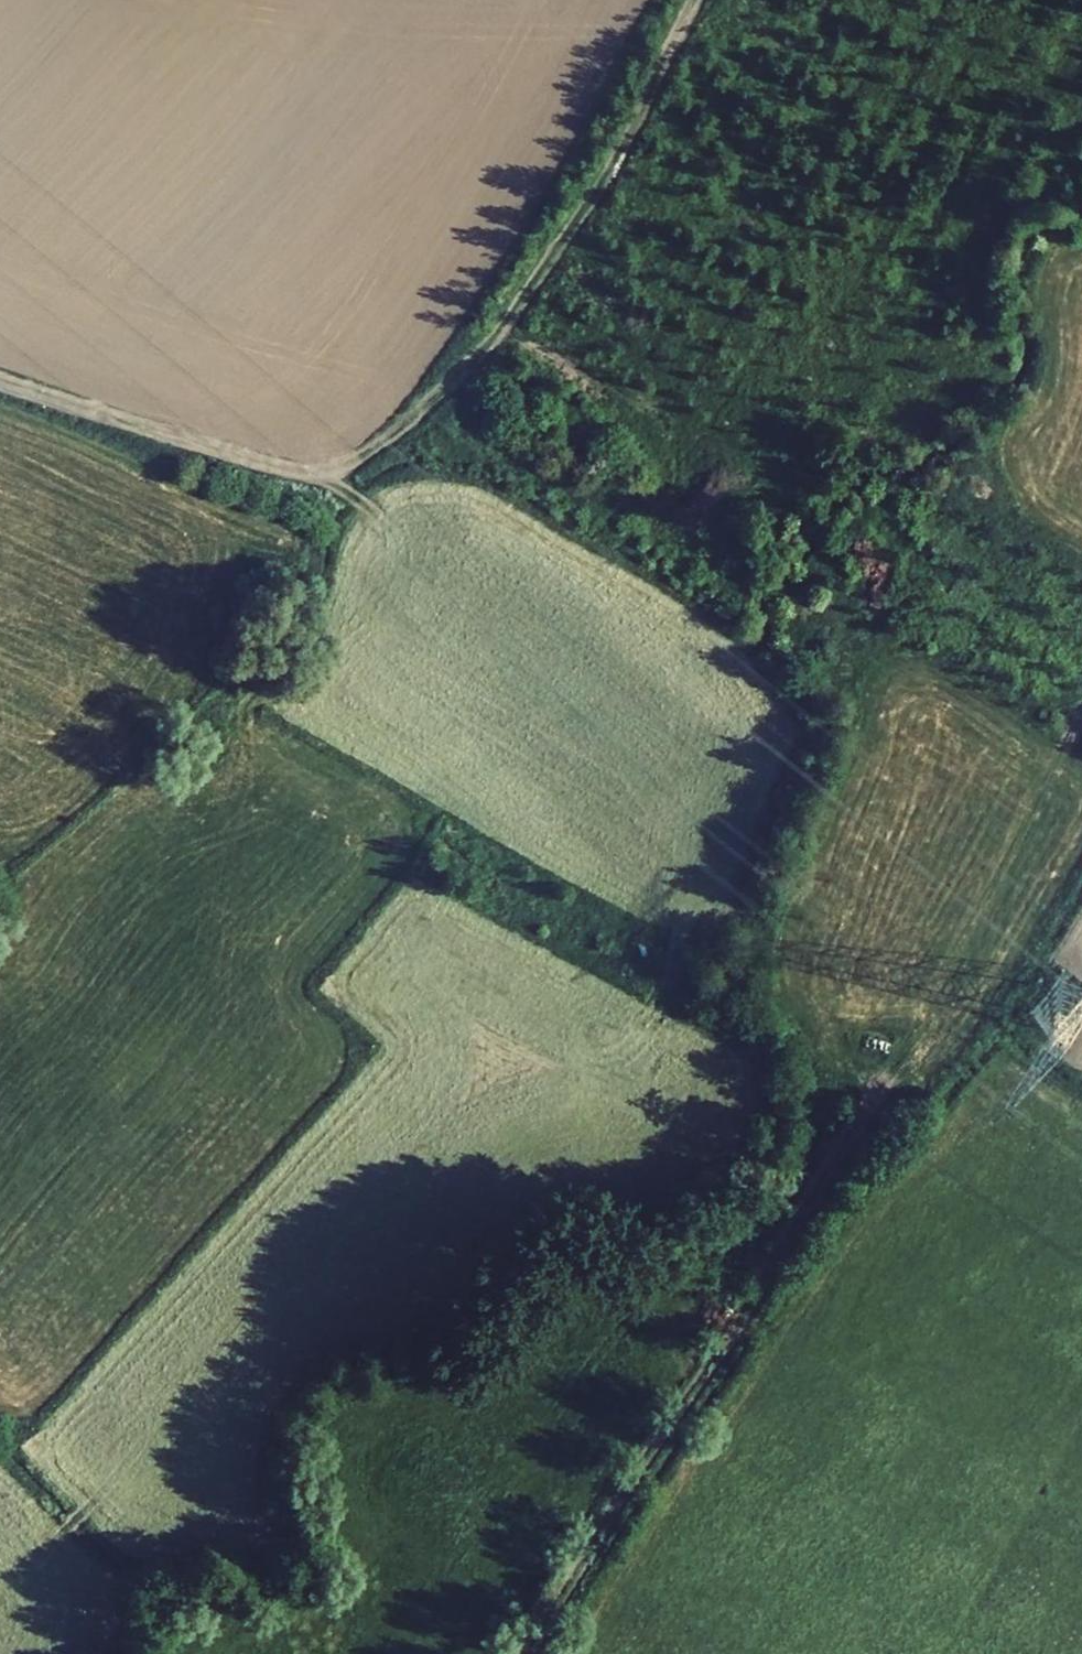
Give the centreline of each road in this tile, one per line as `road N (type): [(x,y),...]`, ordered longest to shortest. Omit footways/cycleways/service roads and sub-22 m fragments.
road 1 (track): [(0,389),(266,471),(333,475),(396,432),(495,335),(617,159),(692,0)]
road 2 (track): [(530,1653),(713,1341),(897,1097)]

